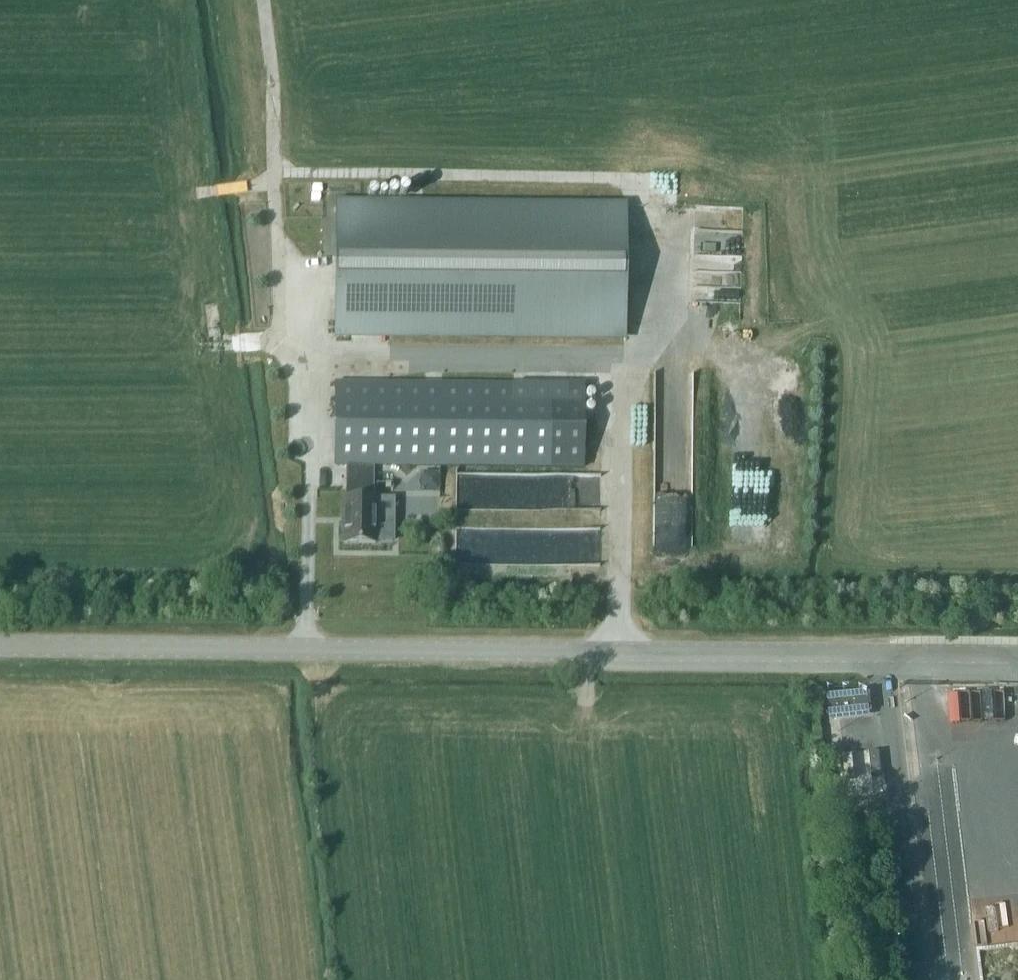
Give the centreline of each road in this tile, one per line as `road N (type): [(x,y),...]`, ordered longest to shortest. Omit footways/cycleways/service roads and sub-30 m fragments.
road 1 (tertiary): [(0,645),(1017,654)]

